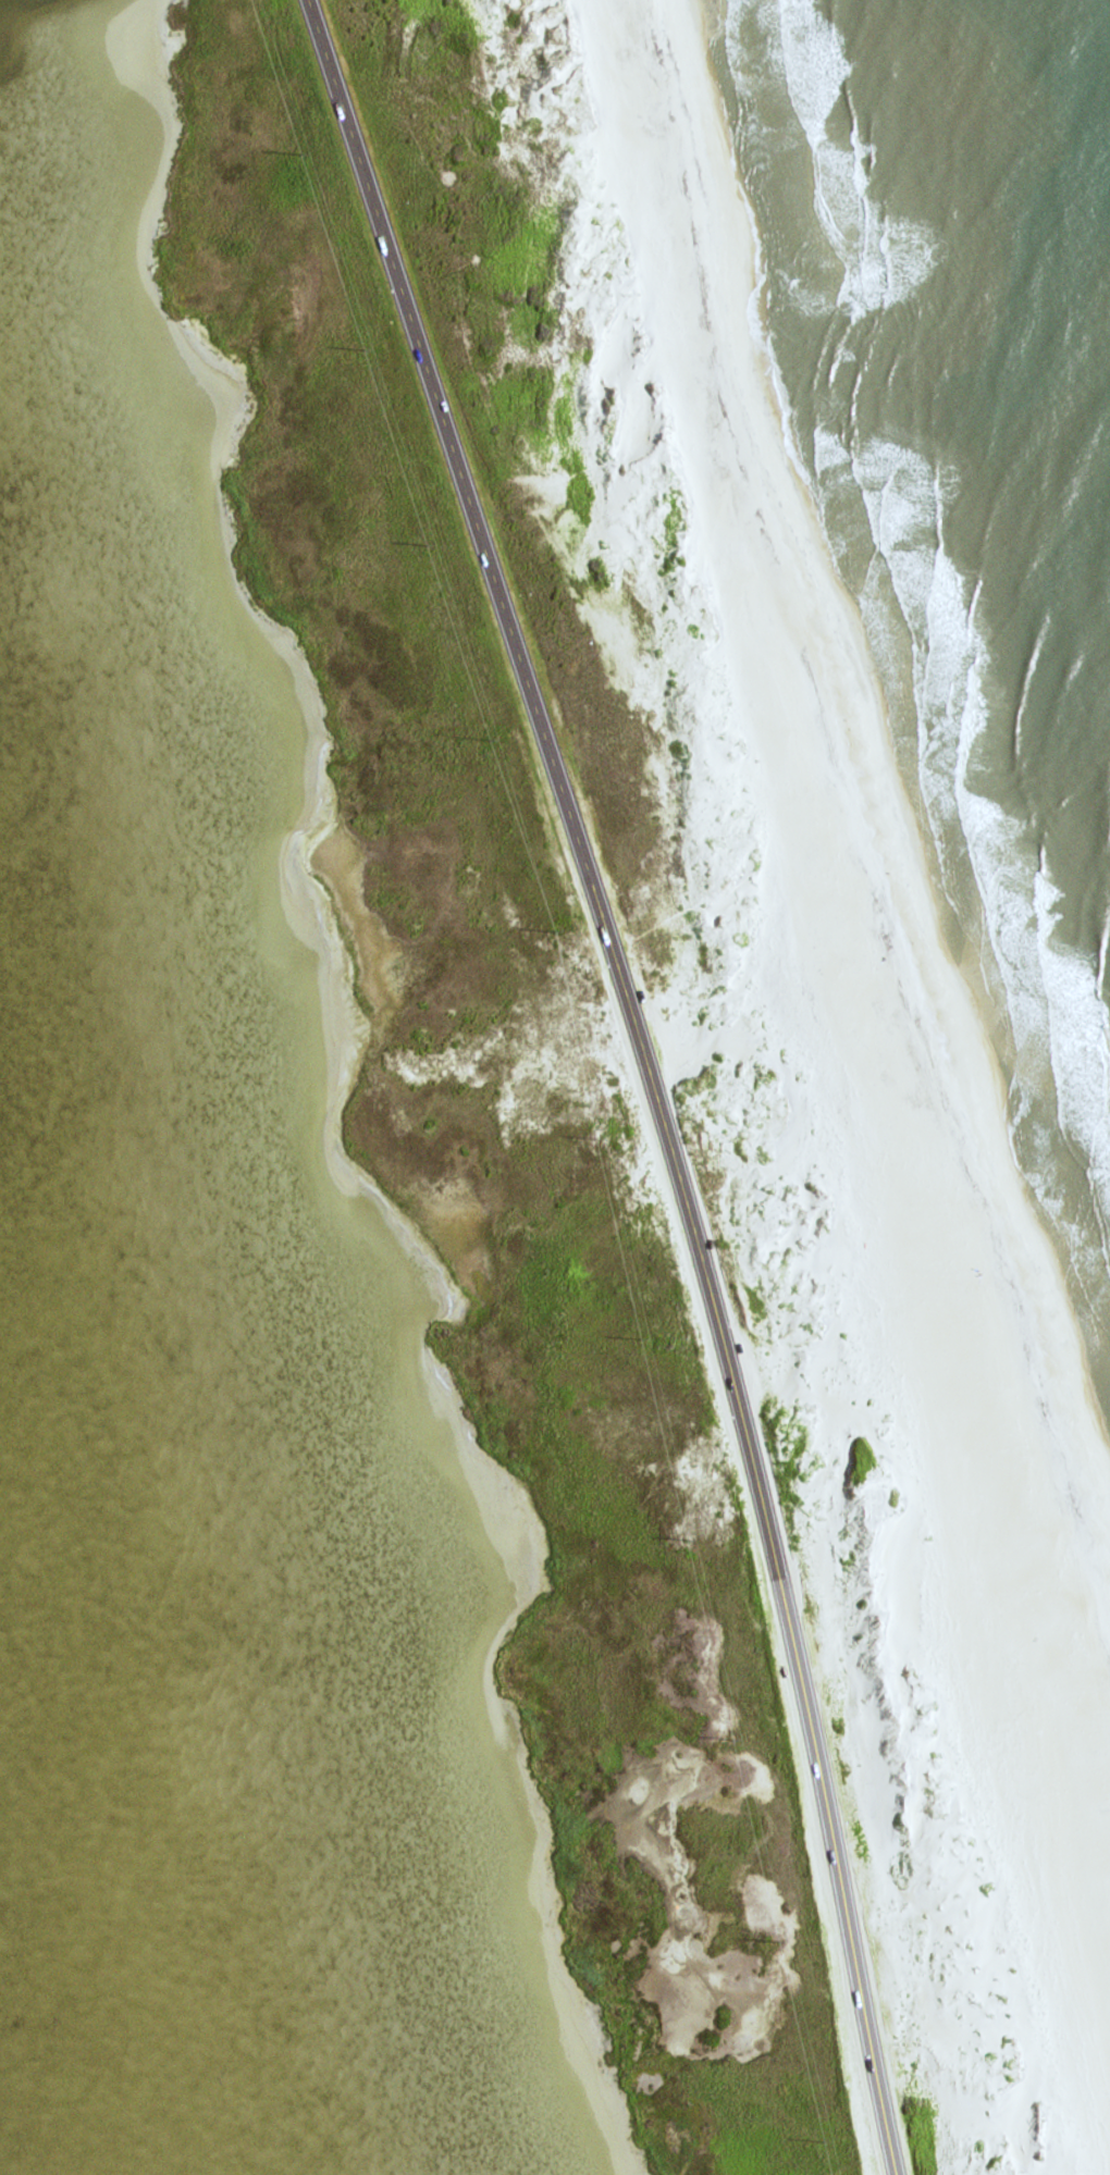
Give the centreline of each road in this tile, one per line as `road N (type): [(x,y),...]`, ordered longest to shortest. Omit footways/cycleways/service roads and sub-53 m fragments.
road 1 (primary): [(307,0),(655,1090),(802,1679),(895,2174)]

